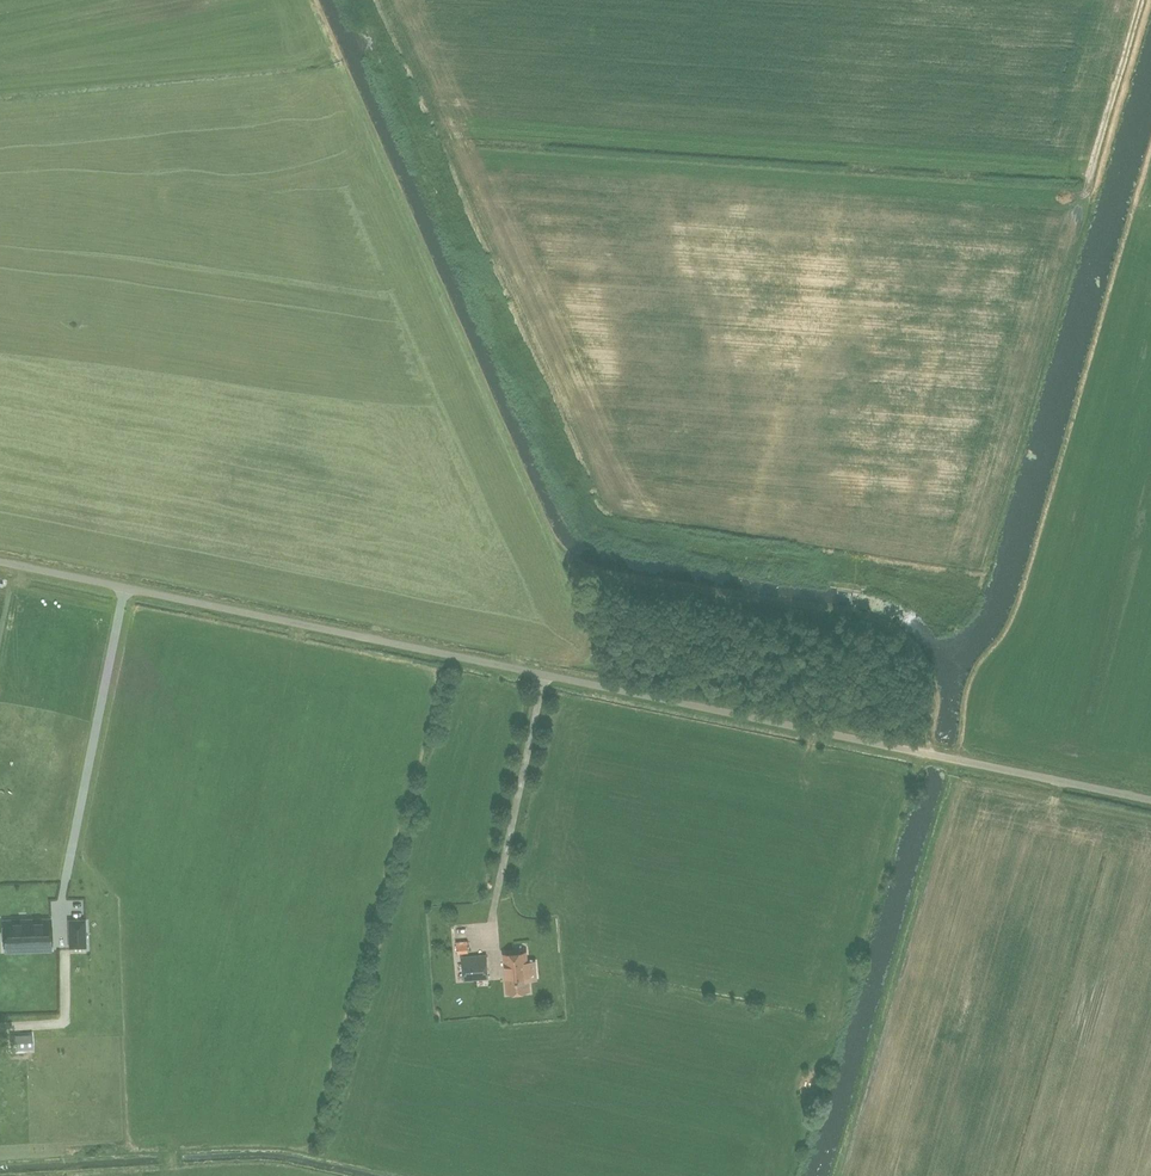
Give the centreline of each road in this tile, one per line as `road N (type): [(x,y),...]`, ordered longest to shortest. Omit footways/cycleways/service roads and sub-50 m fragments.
road 1 (unclassified): [(1150,798),(0,561)]

